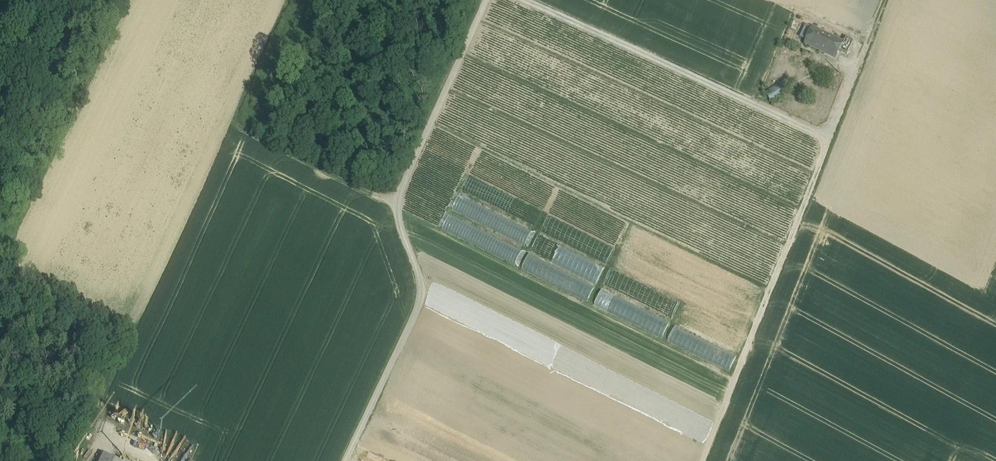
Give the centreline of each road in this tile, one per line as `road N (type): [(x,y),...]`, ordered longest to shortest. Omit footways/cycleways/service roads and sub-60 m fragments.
road 1 (unclassified): [(485,0),(405,177),(401,209),(423,290),(346,460)]
road 2 (track): [(862,65),(841,121),(821,131),(533,0)]
road 3 (track): [(831,131),(703,460)]

